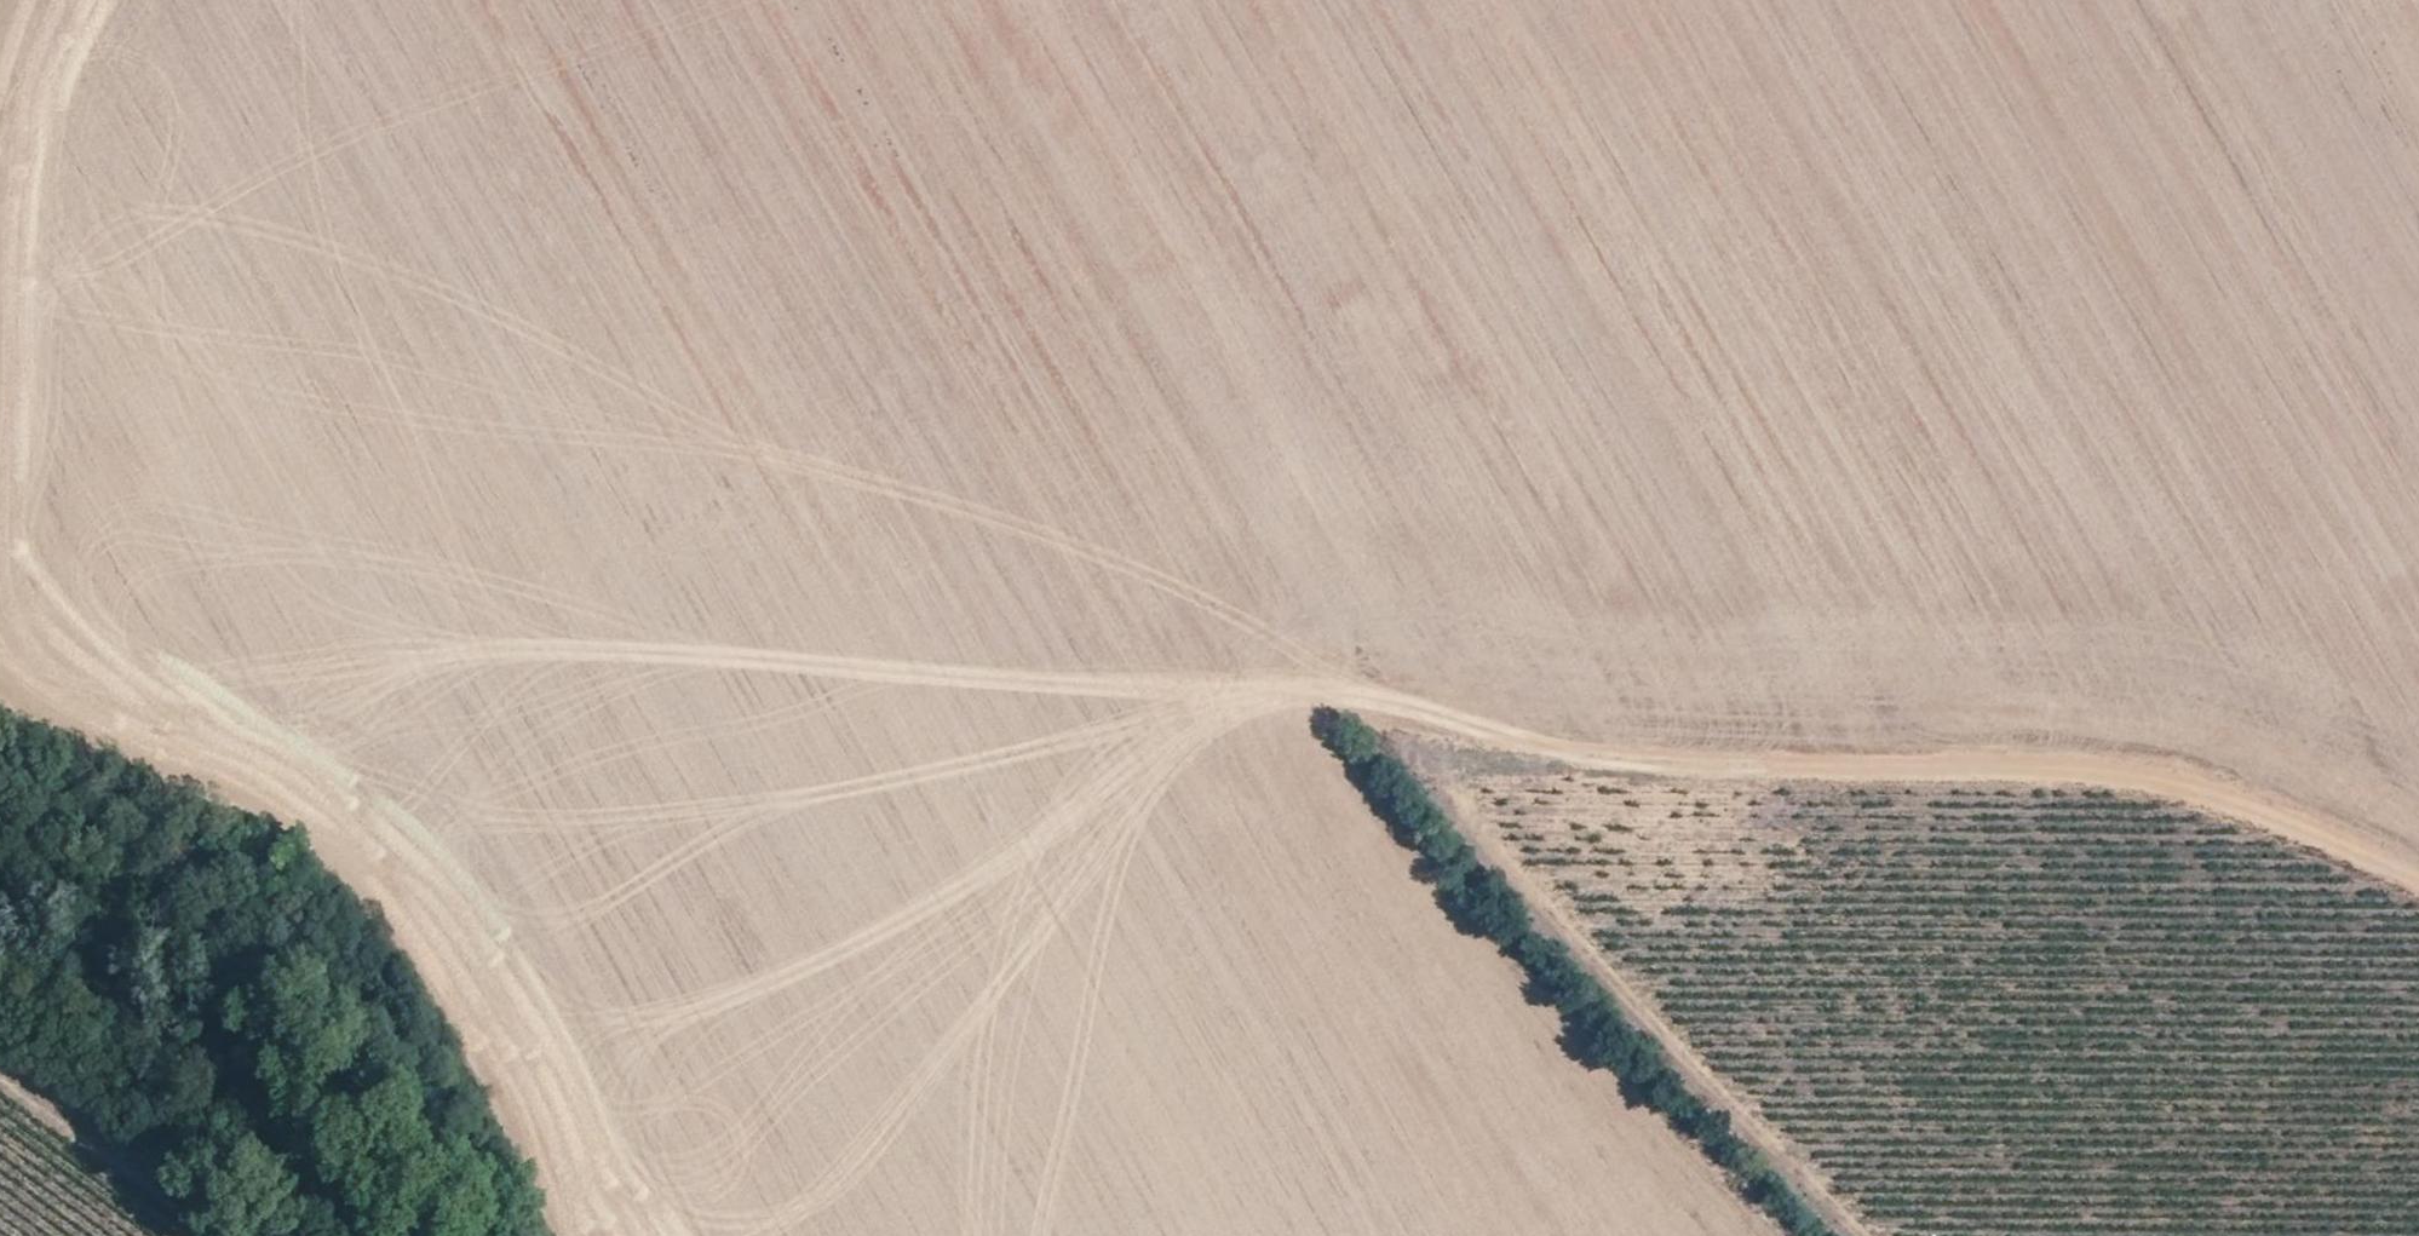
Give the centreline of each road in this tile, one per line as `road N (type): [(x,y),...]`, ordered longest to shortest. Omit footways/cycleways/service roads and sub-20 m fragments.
road 1 (track): [(1416,749),(1286,691),(0,491)]
road 2 (track): [(2418,881),(2273,820),(2077,774),(1416,749)]
road 3 (track): [(1854,1235),(1416,749)]

